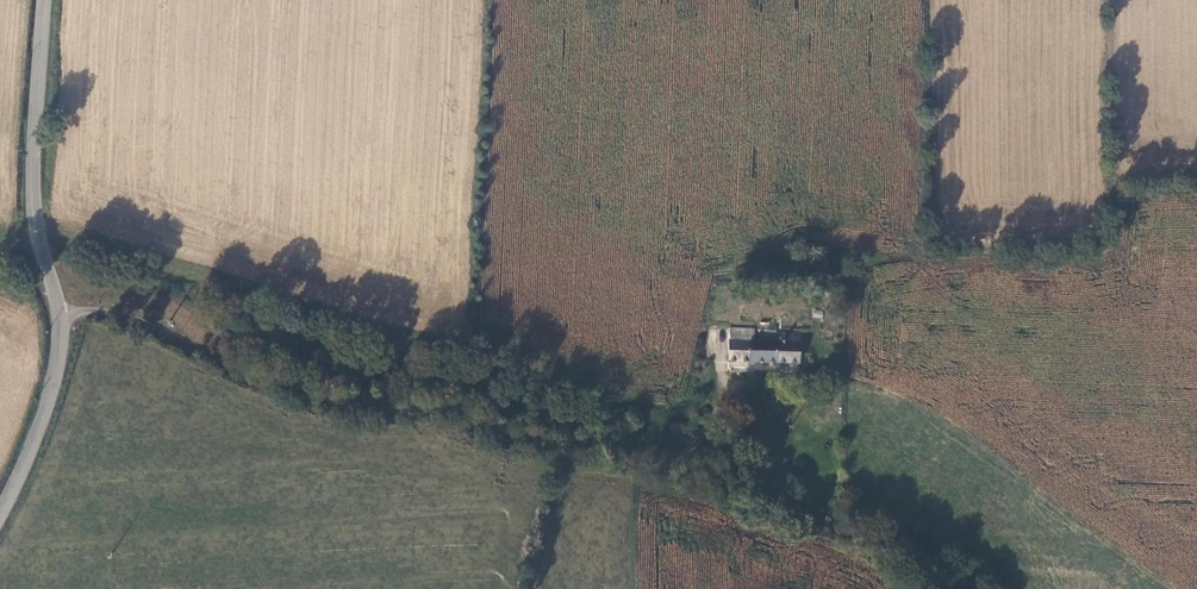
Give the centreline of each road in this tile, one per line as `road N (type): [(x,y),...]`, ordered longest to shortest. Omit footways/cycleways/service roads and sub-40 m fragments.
road 1 (tertiary): [(0,516),(31,447),(64,316),(33,212),(44,0)]

